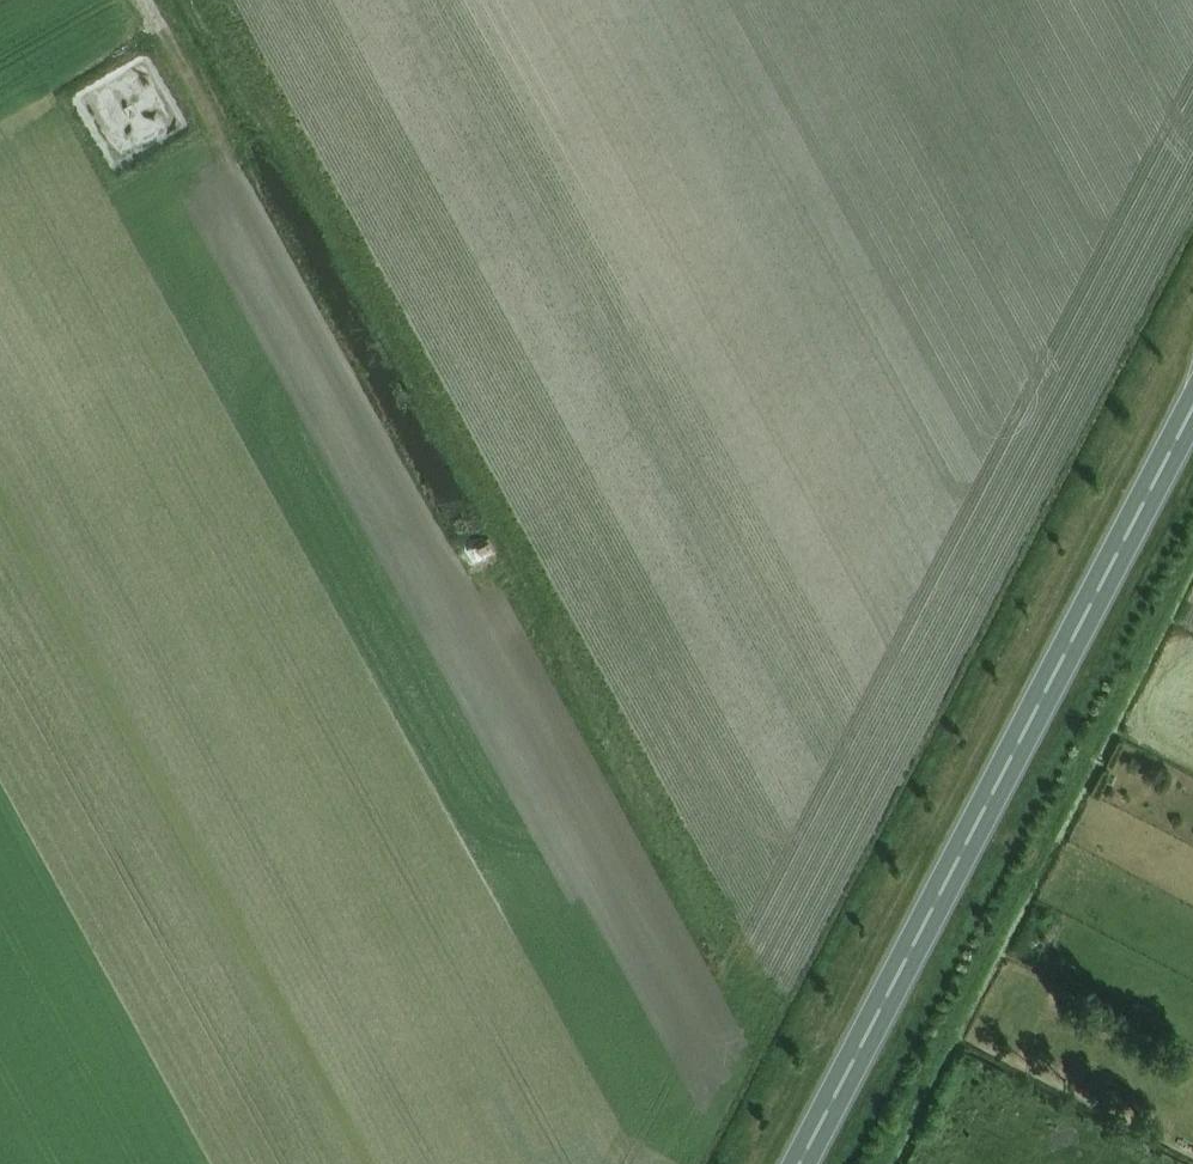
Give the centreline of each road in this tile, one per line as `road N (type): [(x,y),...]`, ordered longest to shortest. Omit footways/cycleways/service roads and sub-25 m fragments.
road 1 (trunk): [(806,1163),(1192,419)]

